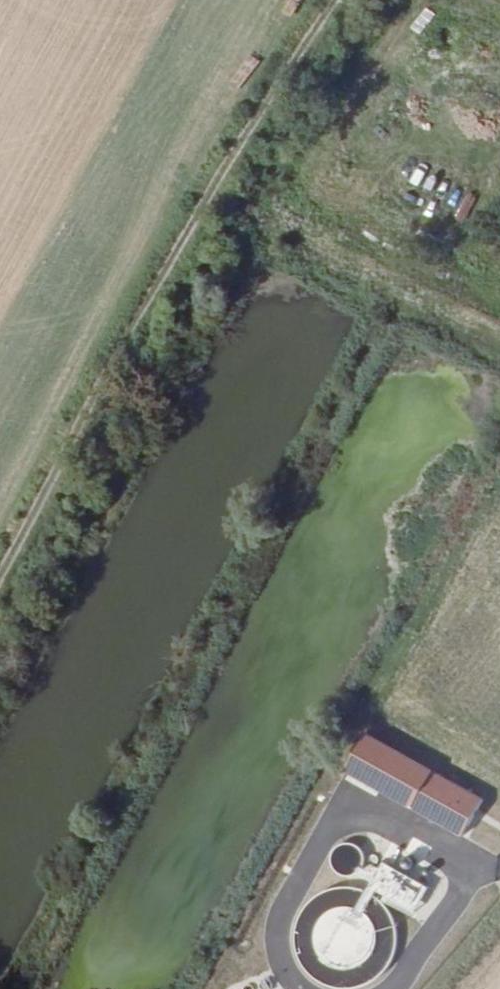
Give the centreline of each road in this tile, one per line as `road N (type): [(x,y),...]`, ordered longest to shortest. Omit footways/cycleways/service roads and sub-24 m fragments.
road 1 (track): [(0,562),(174,243),(324,0)]

